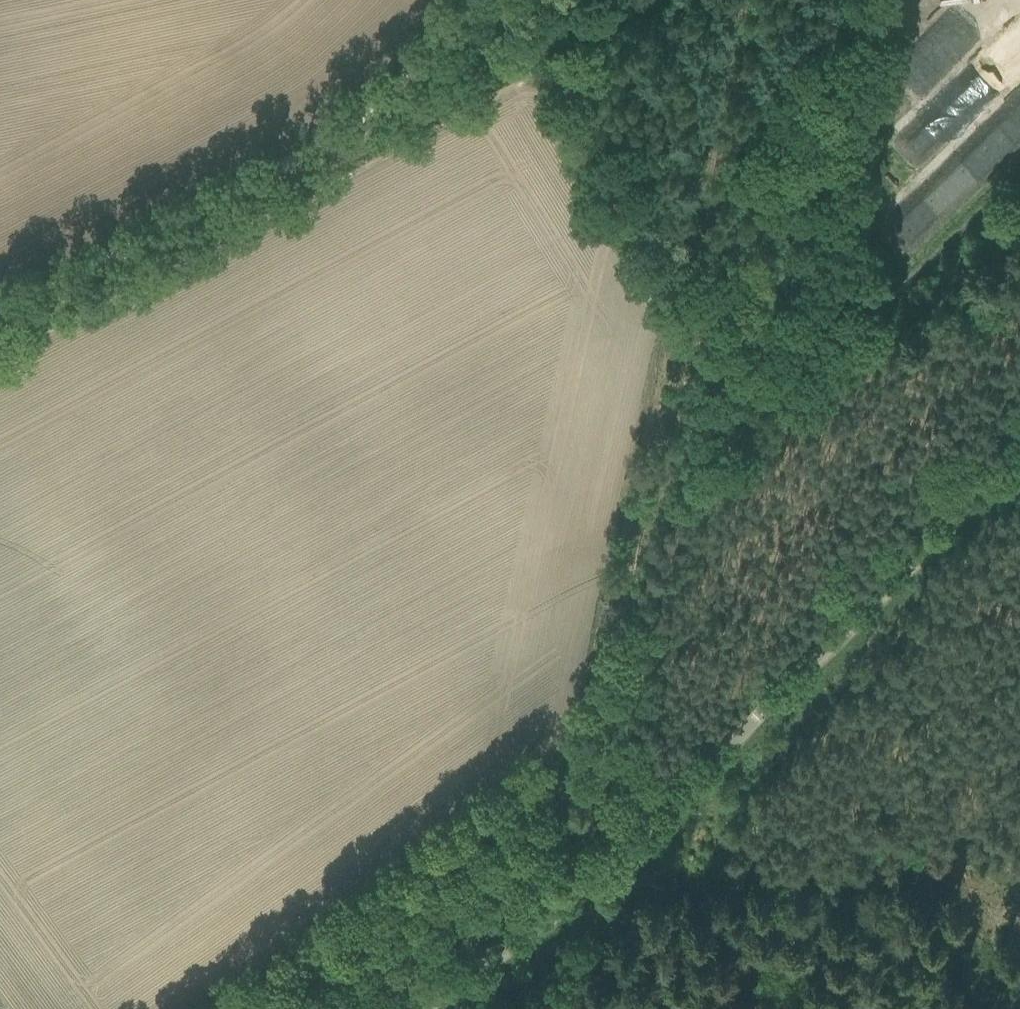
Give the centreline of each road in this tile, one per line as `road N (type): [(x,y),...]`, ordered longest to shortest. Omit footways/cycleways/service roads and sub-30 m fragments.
road 1 (unclassified): [(424,1008),(574,901),(1019,460)]
road 2 (track): [(448,0),(314,155),(0,322)]

